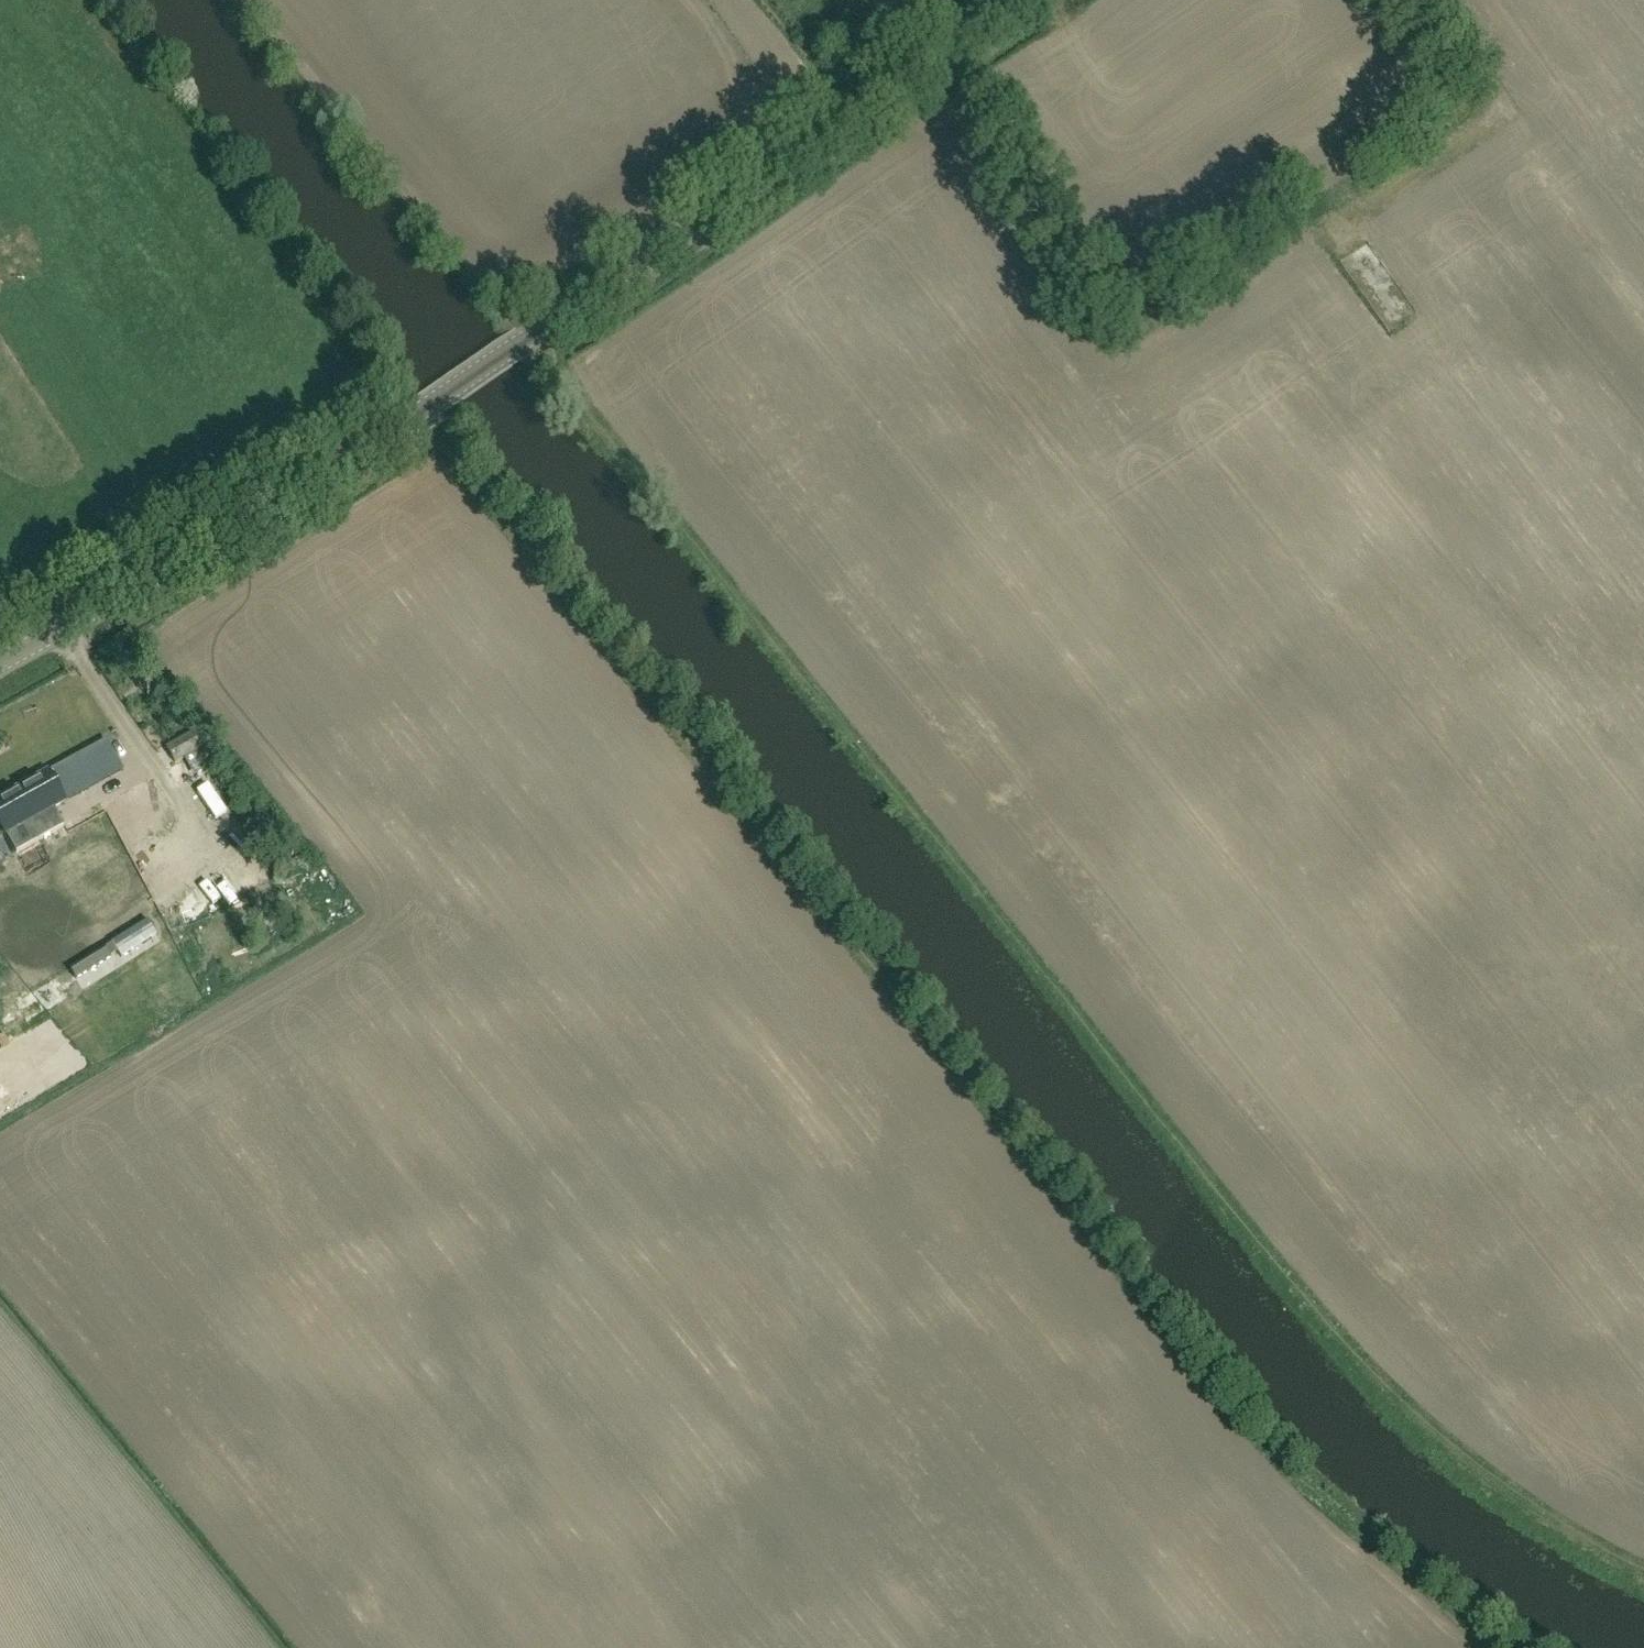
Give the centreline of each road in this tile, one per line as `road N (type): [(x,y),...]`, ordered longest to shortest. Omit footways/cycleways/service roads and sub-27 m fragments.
road 1 (tertiary): [(0,660),(430,405),(1020,0)]

